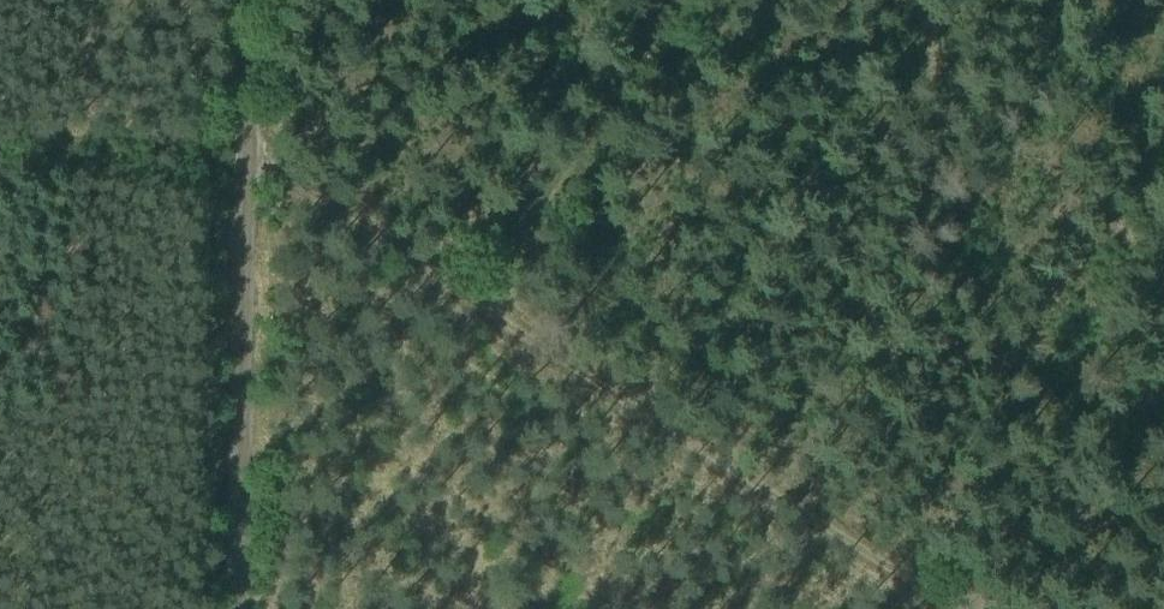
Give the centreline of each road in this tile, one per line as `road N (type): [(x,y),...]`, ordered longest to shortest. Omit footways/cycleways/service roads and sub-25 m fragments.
road 1 (track): [(947,608),(490,322),(243,152),(246,0)]
road 2 (track): [(243,152),(236,608)]
road 3 (track): [(682,0),(490,322)]

